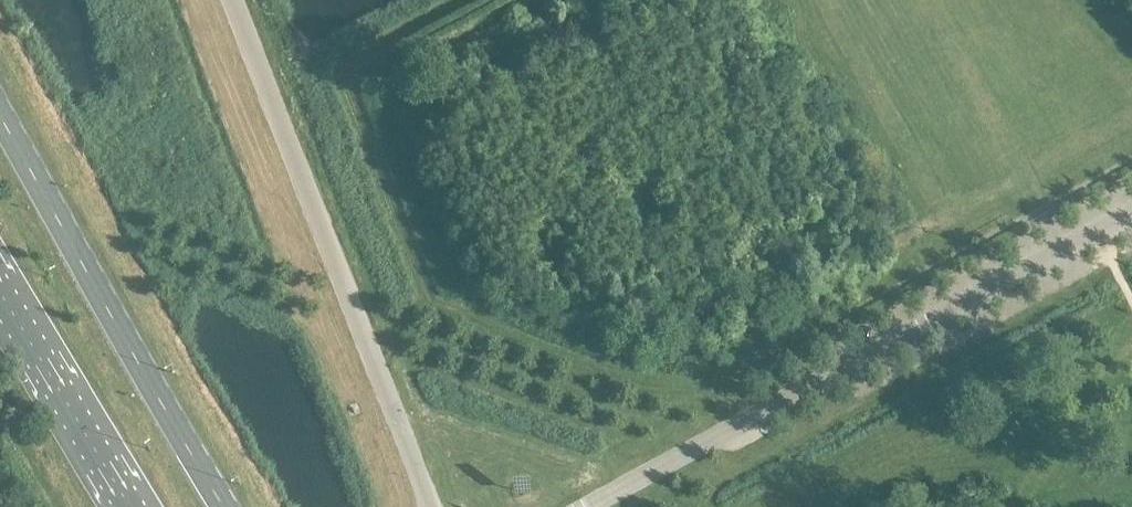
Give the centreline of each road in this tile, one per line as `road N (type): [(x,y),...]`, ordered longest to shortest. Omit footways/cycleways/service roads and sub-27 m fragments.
road 1 (unclassified): [(584,506),(1131,210)]
road 2 (unclassified): [(432,506),(236,0)]
road 3 (primary): [(230,506),(0,119)]
road 4 (primary): [(0,286),(135,506)]
road 5 (track): [(1131,340),(1017,506)]

